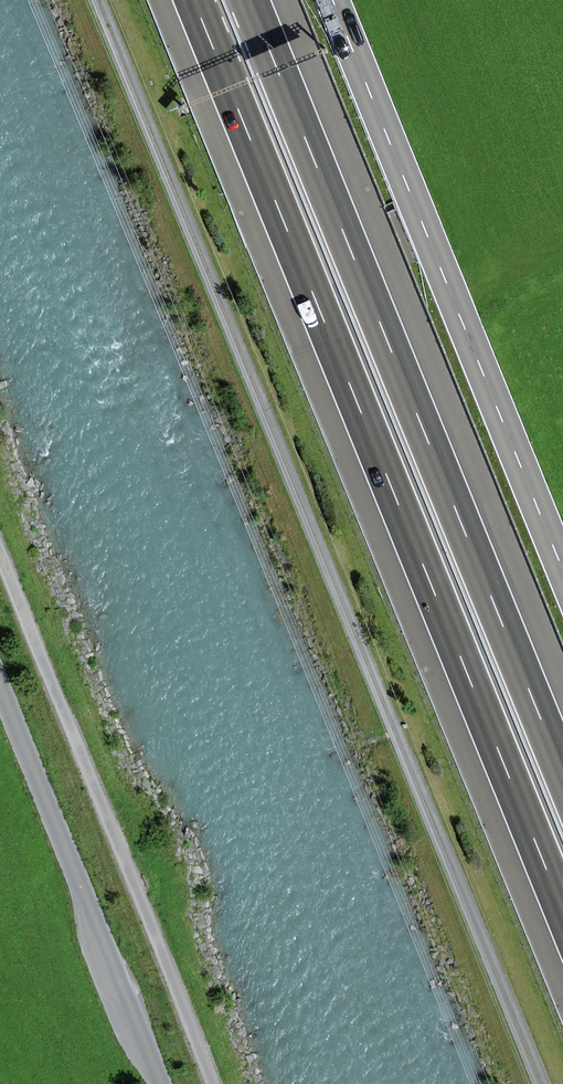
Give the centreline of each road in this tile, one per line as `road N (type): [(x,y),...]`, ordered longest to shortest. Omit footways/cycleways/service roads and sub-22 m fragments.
road 1 (track): [(541,1083),(98,0)]
road 2 (motorway): [(195,0),(562,907)]
road 3 (motorway): [(562,774),(249,0)]
road 4 (primary): [(333,0),(562,570)]
road 5 (track): [(217,1083),(0,545)]
road 6 (unclassified): [(162,1083),(0,681)]

